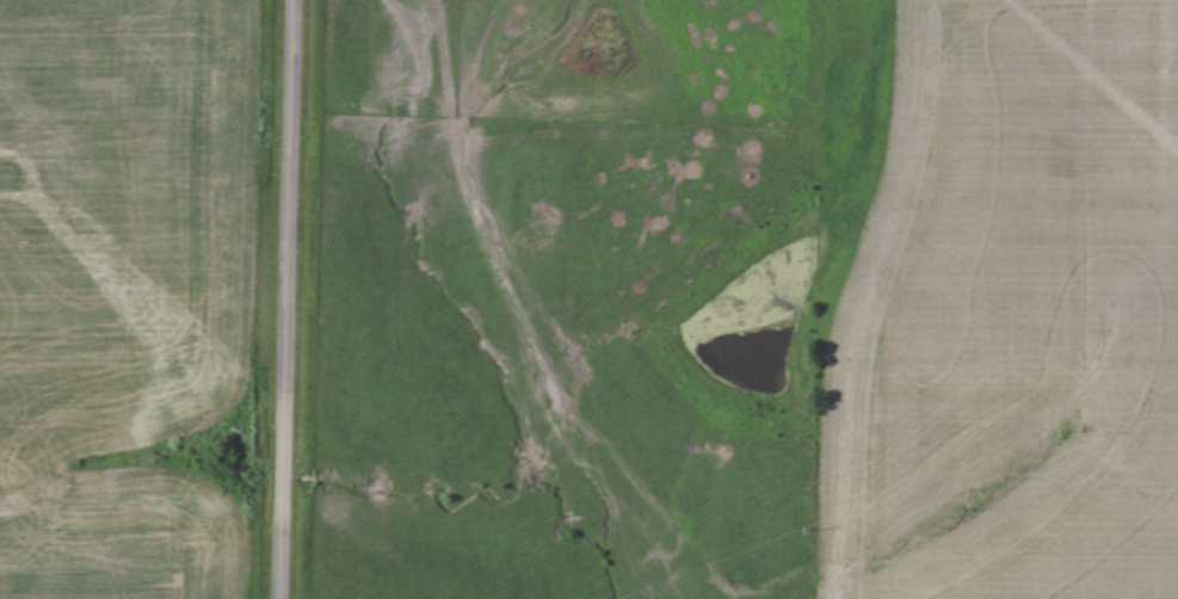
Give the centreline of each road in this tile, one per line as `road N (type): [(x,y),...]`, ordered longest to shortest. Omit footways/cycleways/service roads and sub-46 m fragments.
road 1 (tertiary): [(278,598),(292,0)]

